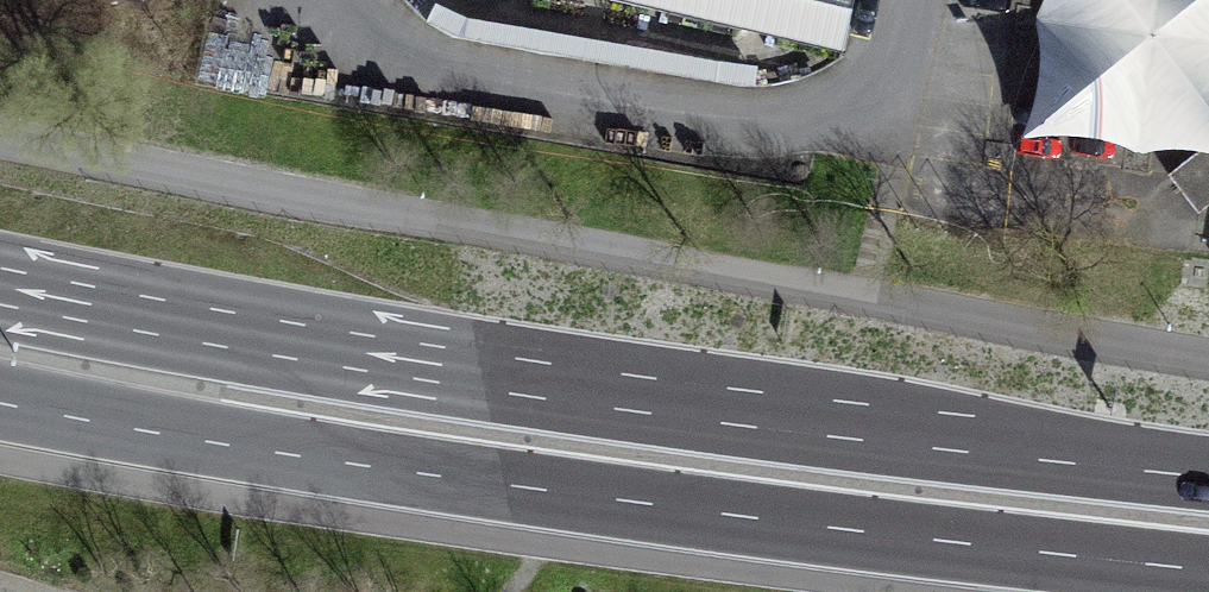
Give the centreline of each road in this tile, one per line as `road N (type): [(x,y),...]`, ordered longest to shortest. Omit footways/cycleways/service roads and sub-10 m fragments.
road 1 (primary): [(137,426),(666,501),(1208,558)]
road 2 (primary): [(692,415),(584,352),(0,249)]
road 3 (primary): [(692,415),(138,329),(0,299)]
road 4 (primary): [(1208,474),(692,415)]
road 5 (primary): [(0,387),(137,426)]
road 6 (primary): [(0,412),(137,426)]

